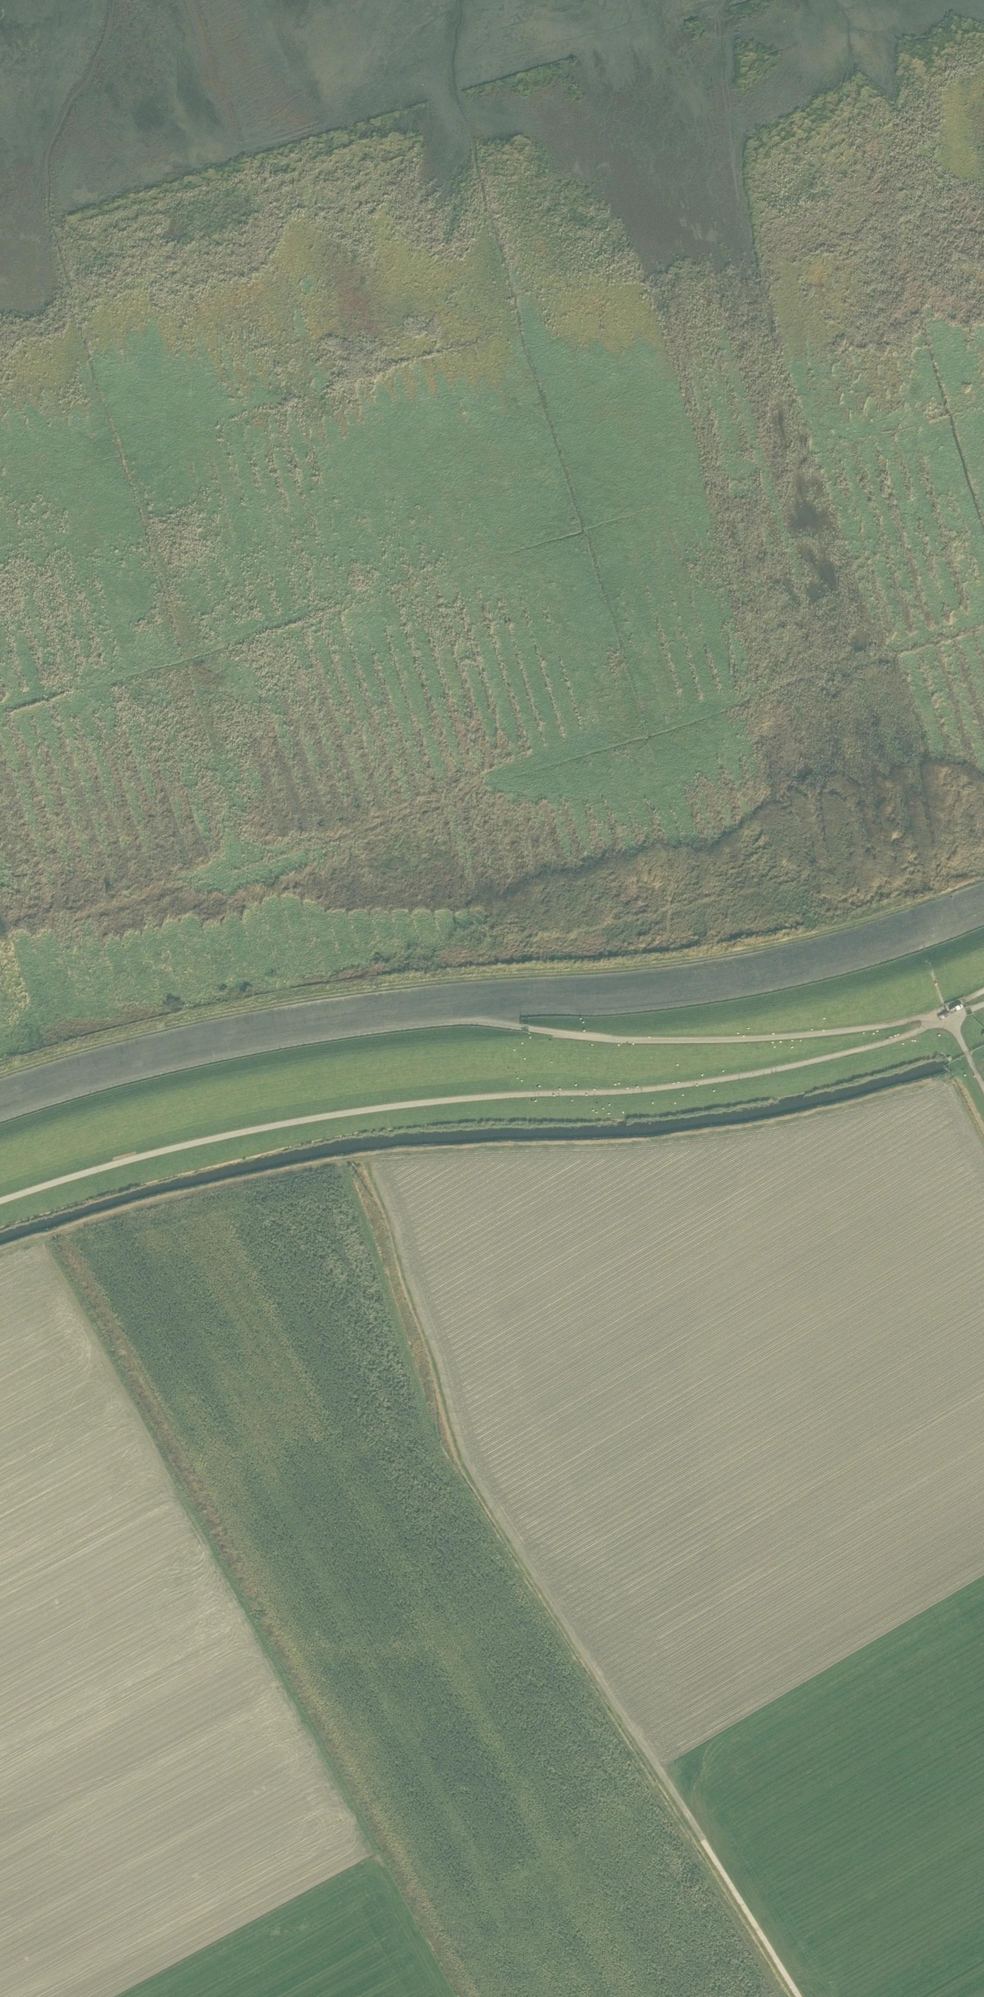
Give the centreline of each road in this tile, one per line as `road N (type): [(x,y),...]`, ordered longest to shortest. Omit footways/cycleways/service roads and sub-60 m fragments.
road 1 (track): [(798,1996),(703,1848)]

